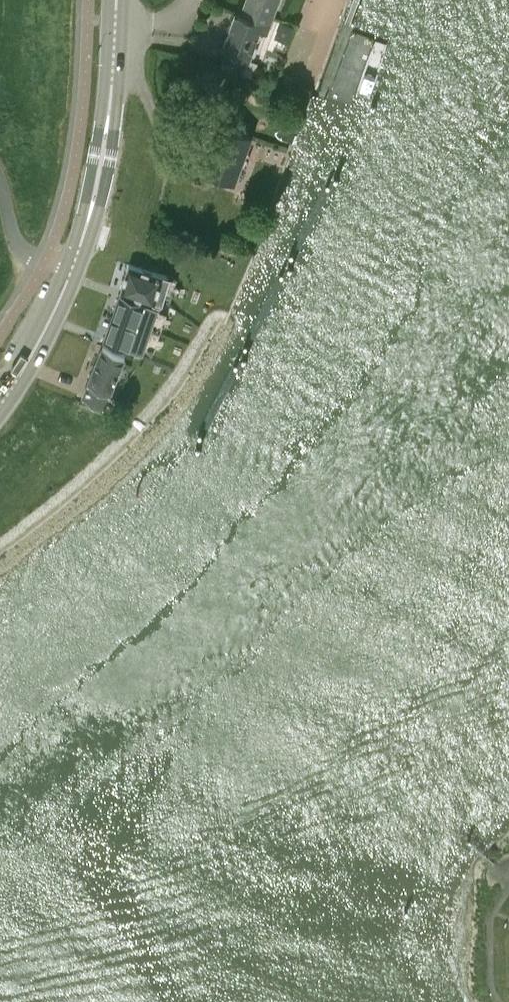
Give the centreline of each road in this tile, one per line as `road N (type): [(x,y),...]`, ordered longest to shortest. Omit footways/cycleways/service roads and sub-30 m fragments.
road 1 (tertiary): [(68,277),(108,128),(119,0)]
road 2 (tertiary): [(0,400),(68,277)]

